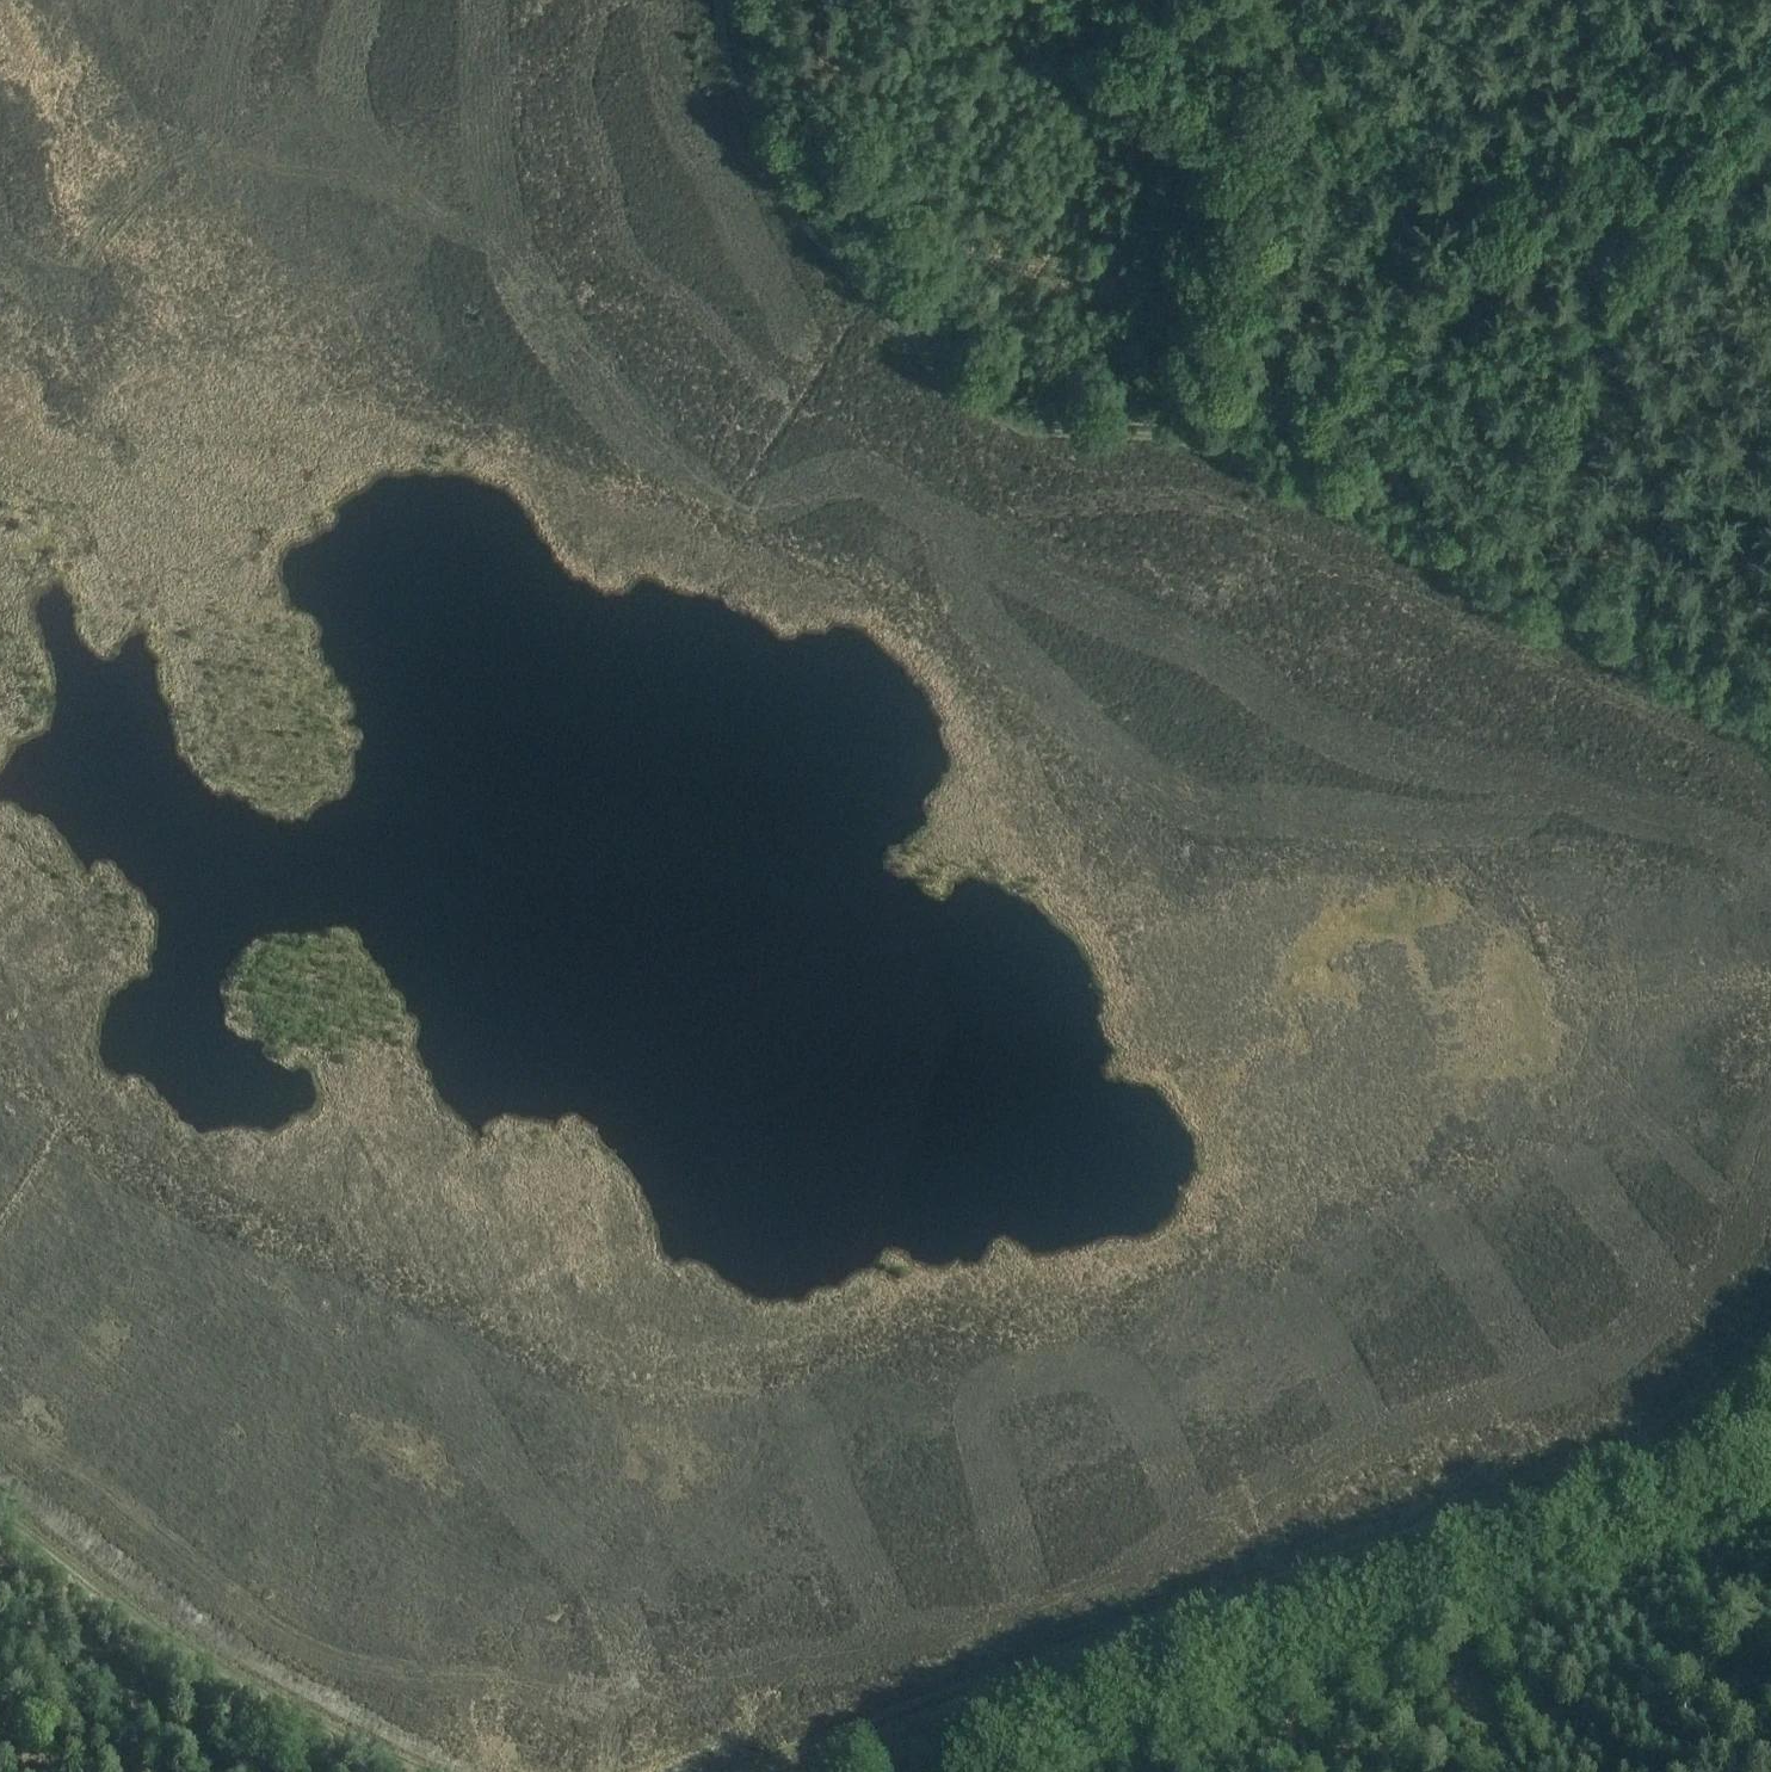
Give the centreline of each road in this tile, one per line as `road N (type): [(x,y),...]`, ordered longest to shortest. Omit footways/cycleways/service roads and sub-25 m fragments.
road 1 (track): [(889,1771),(1699,1479)]
road 2 (track): [(1201,0),(1338,76),(1524,153),(1770,222)]

